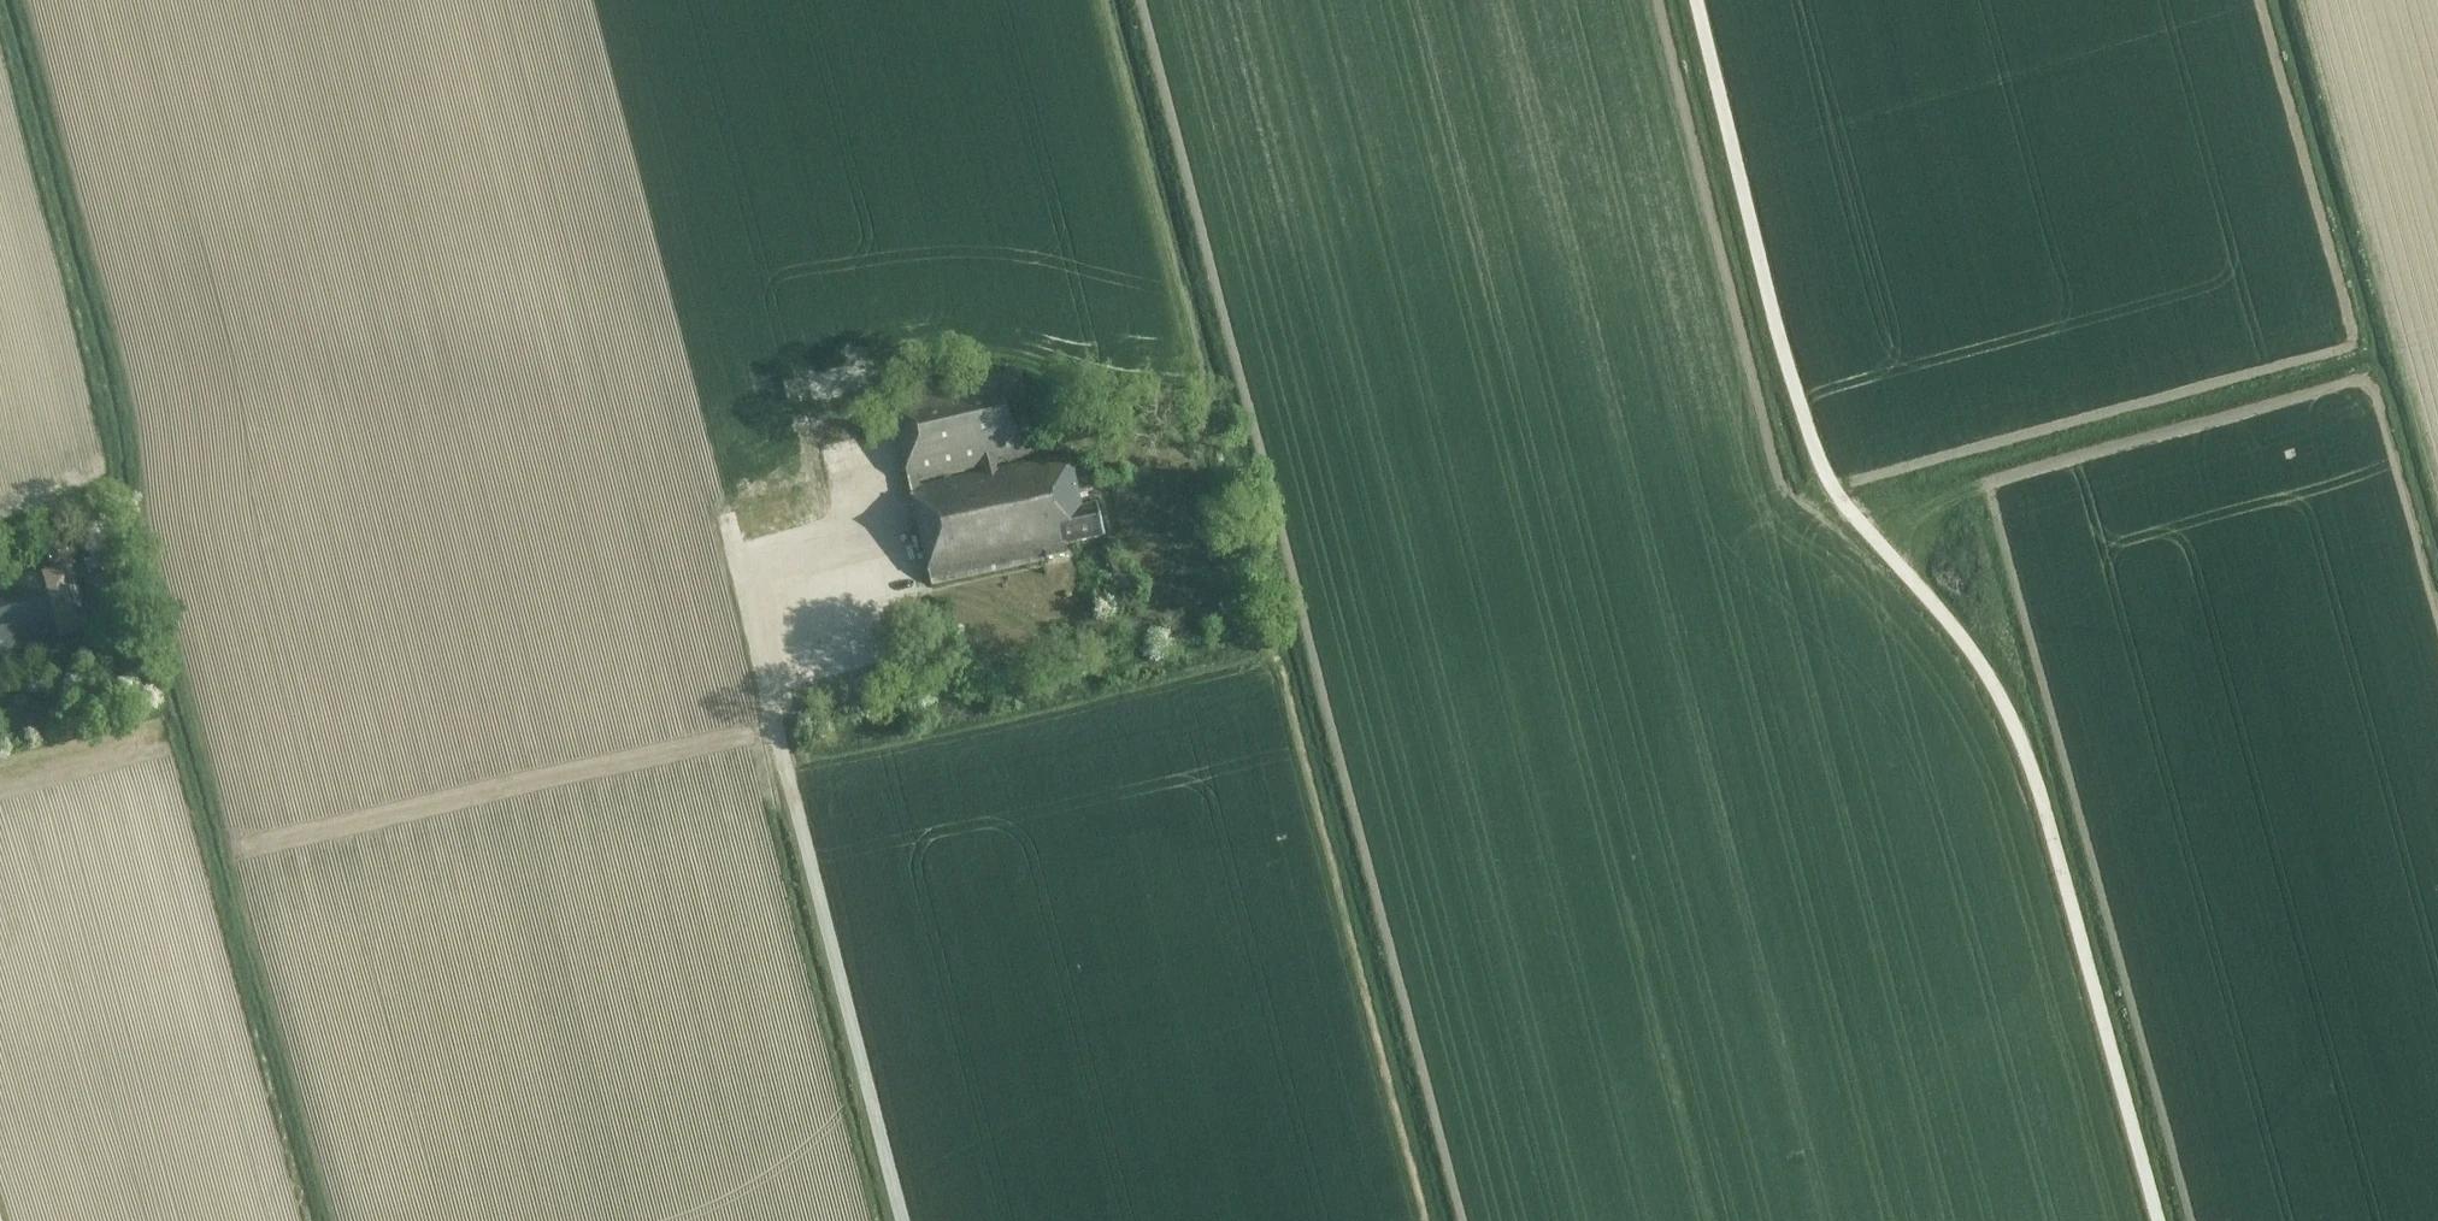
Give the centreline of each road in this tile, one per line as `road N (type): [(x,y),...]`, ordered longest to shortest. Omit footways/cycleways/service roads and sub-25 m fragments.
road 1 (unclassified): [(901,1220),(734,565)]

